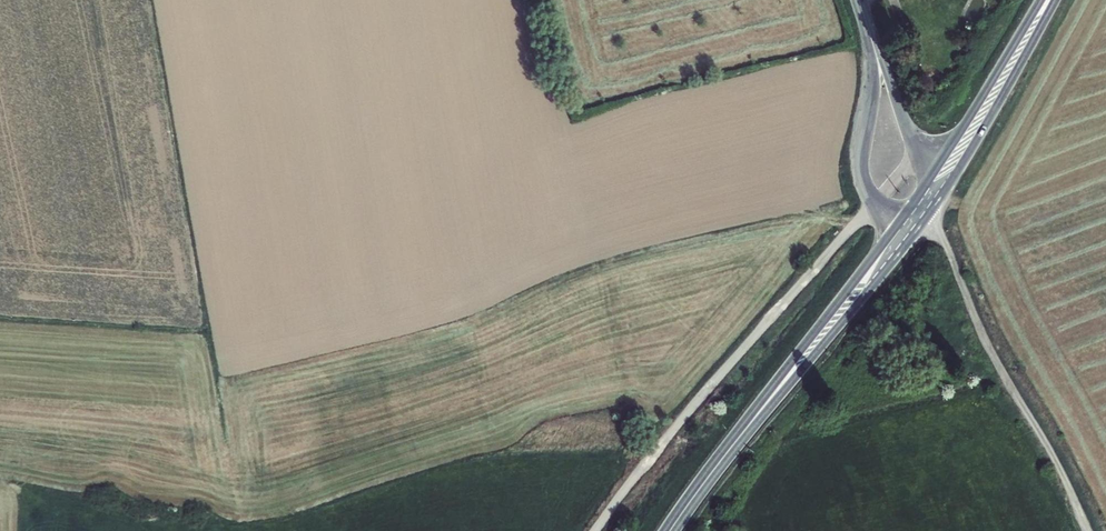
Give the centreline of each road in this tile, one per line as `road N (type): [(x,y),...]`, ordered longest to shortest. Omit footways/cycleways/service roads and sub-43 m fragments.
road 1 (unclassified): [(924,220),(947,247),(997,364),(1088,530)]
road 2 (primary): [(898,223),(748,426)]
road 3 (primary): [(748,426),(913,235)]
road 4 (secondary): [(863,15),(871,81),(861,169),(874,202),(898,223)]
road 5 (primary): [(952,181),(1055,0)]
road 6 (primary): [(1041,0),(936,169)]
road 7 (secondary): [(936,169),(908,132),(863,15)]
road 8 (primary): [(748,426),(670,530)]

